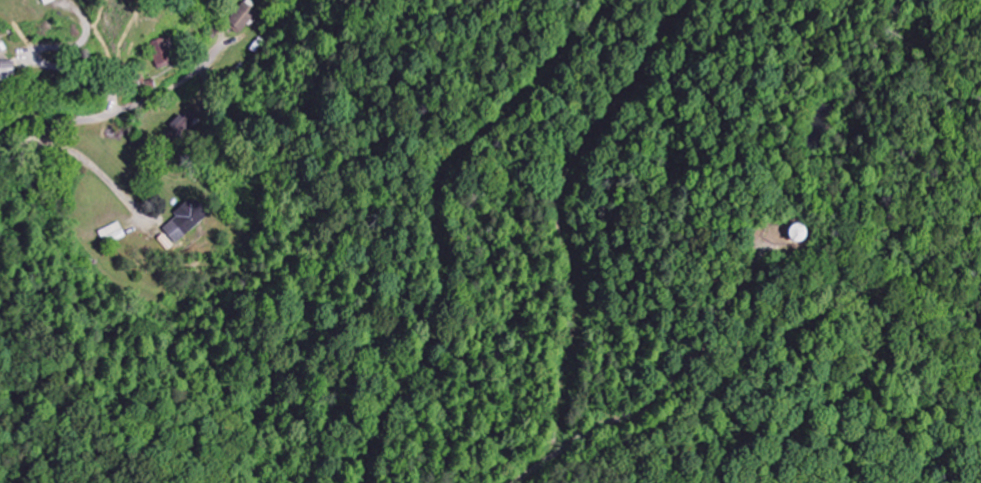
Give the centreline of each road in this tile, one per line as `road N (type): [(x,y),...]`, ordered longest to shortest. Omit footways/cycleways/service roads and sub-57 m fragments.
road 1 (residential): [(0,154),(60,126),(130,110),(217,52)]

